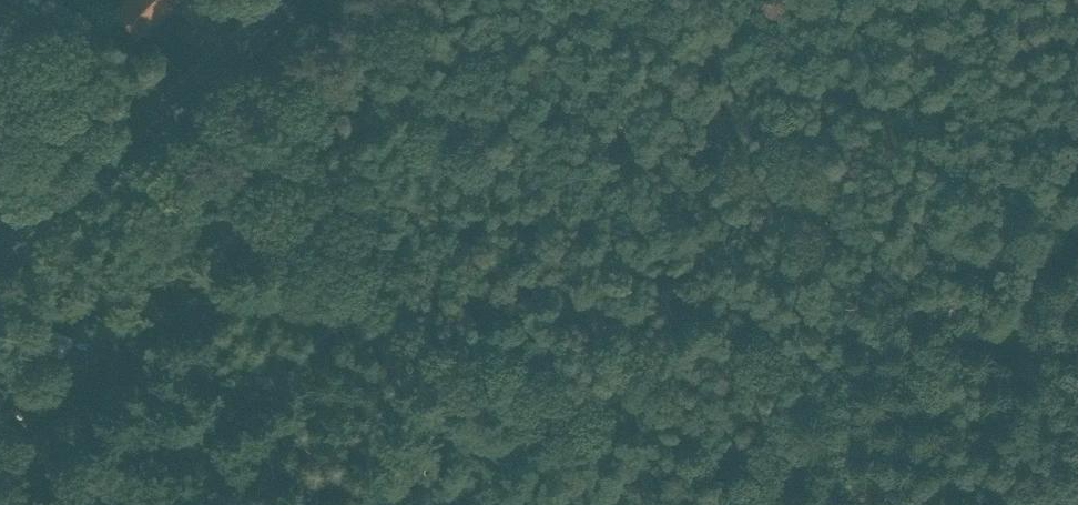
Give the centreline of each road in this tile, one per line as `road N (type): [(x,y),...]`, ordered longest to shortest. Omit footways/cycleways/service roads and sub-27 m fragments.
road 1 (secondary): [(284,0),(0,259)]

